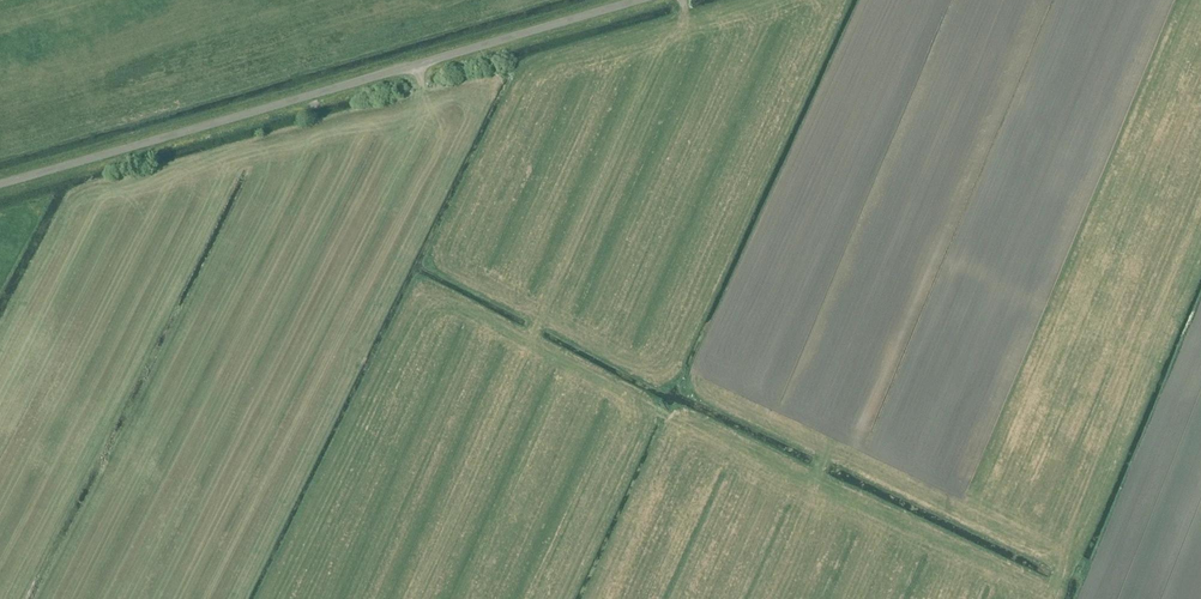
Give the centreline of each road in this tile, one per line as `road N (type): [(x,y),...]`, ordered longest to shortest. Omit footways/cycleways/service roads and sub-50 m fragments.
road 1 (unclassified): [(0,184),(652,0)]

